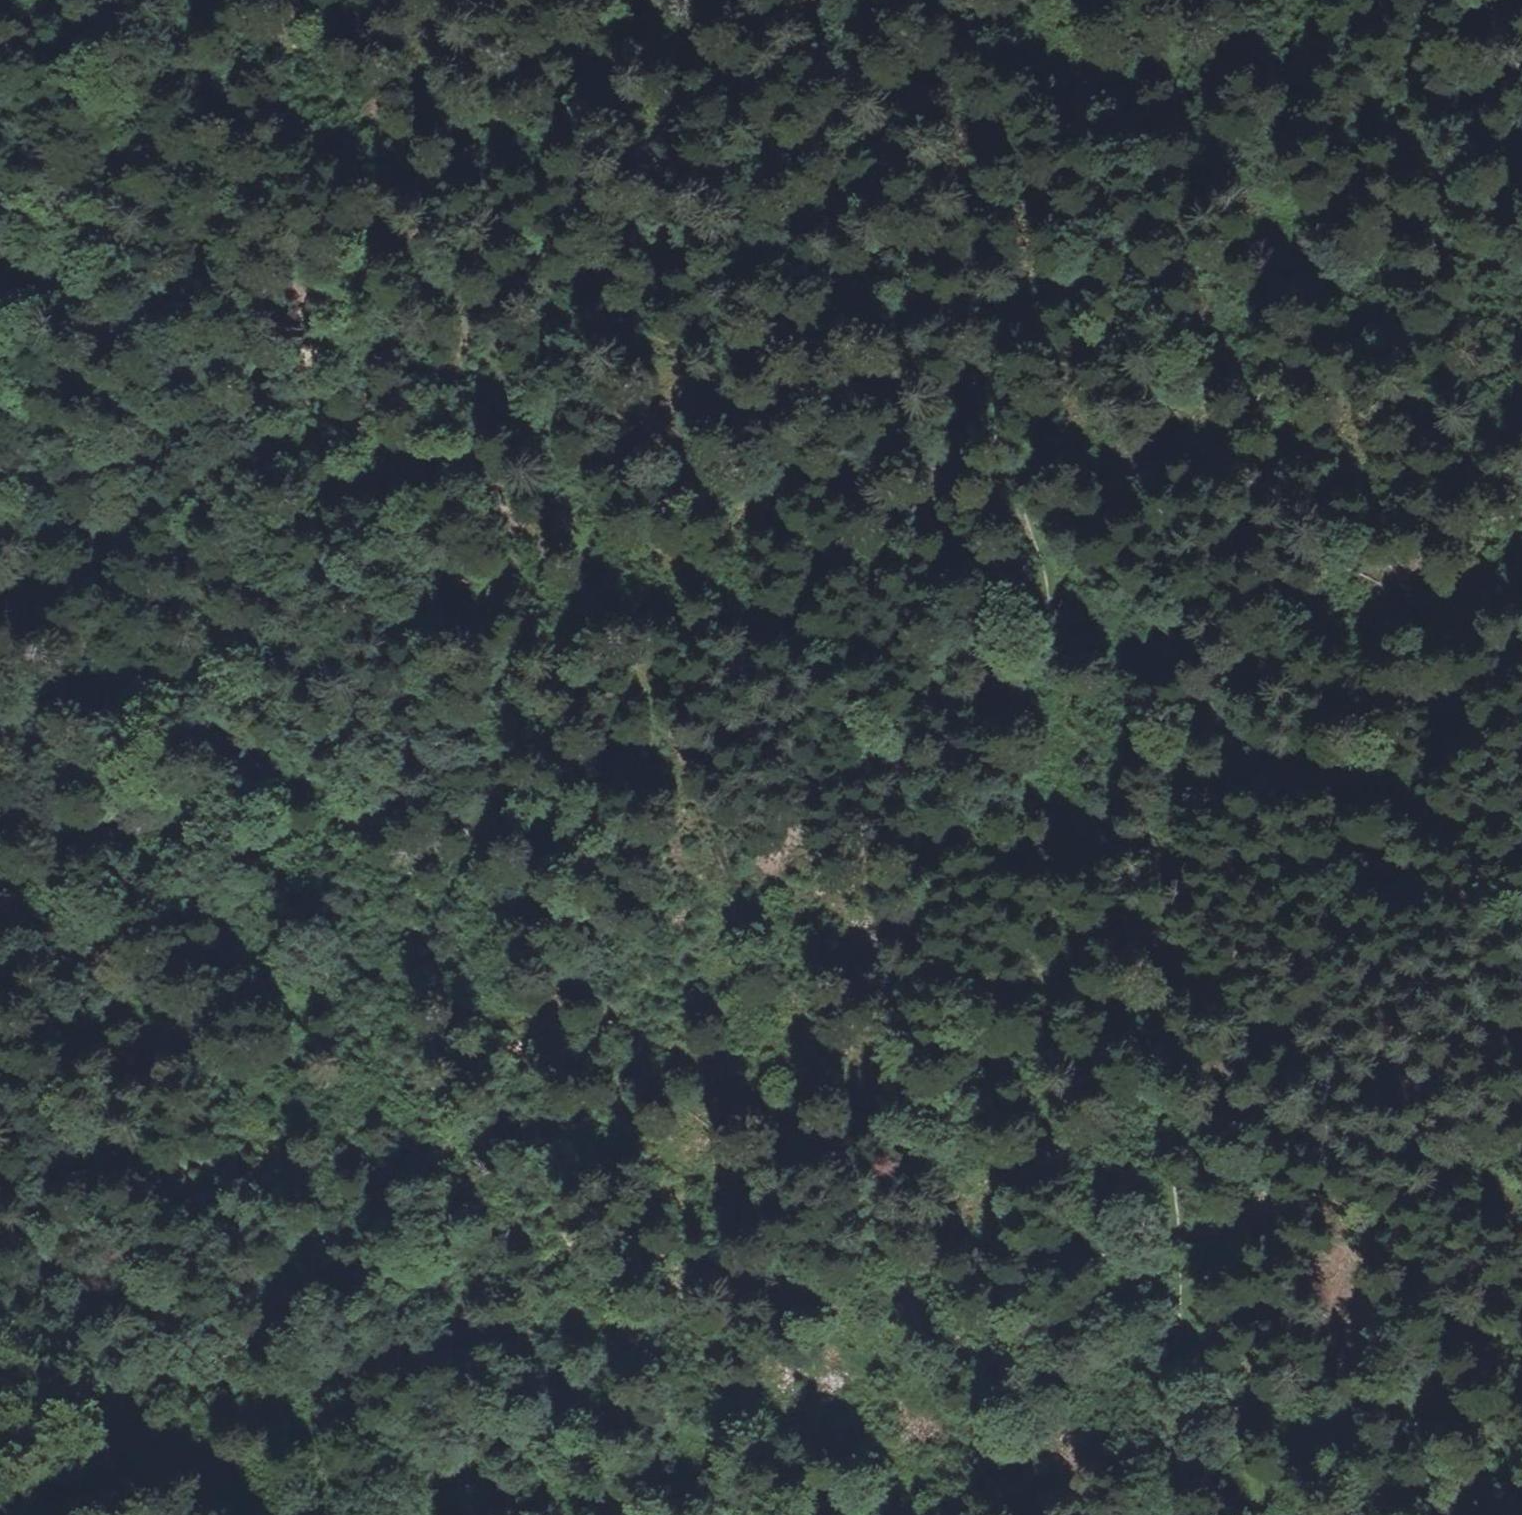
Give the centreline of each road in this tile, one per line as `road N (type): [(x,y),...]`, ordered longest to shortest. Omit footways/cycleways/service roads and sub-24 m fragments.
road 1 (track): [(1171,1086),(1206,742),(1243,647),(1250,476),(1264,372),(1308,216),(1307,140),(1332,0)]
road 2 (track): [(1173,1170),(1176,1514)]

